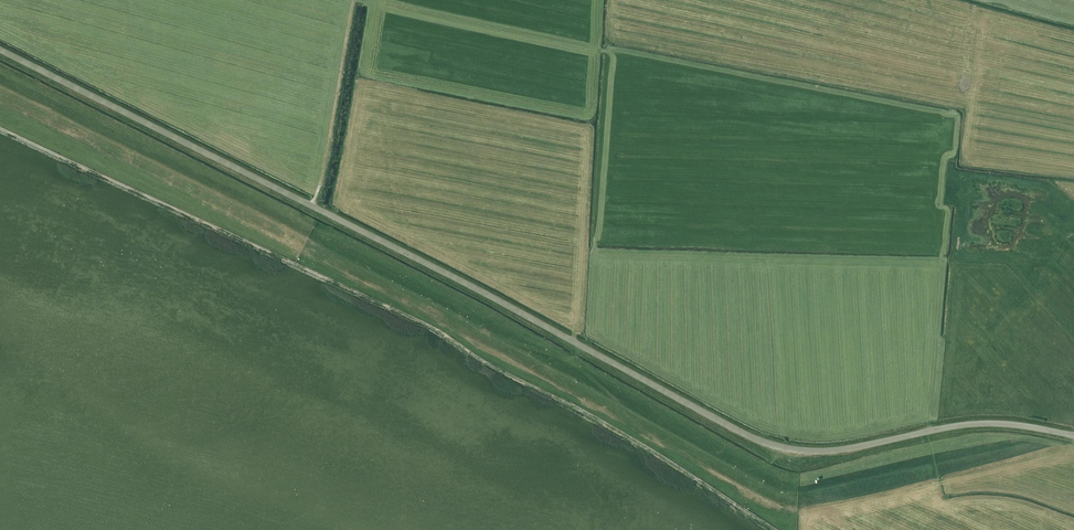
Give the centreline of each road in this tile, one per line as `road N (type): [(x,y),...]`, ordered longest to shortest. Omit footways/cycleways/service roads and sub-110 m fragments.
road 1 (tertiary): [(0,50),(763,441),(826,451),(983,424),(1073,436)]
road 2 (track): [(353,0),(311,205)]
road 3 (track): [(941,483),(1058,457),(1071,451),(1073,437)]
road 4 (track): [(570,362),(454,330)]

